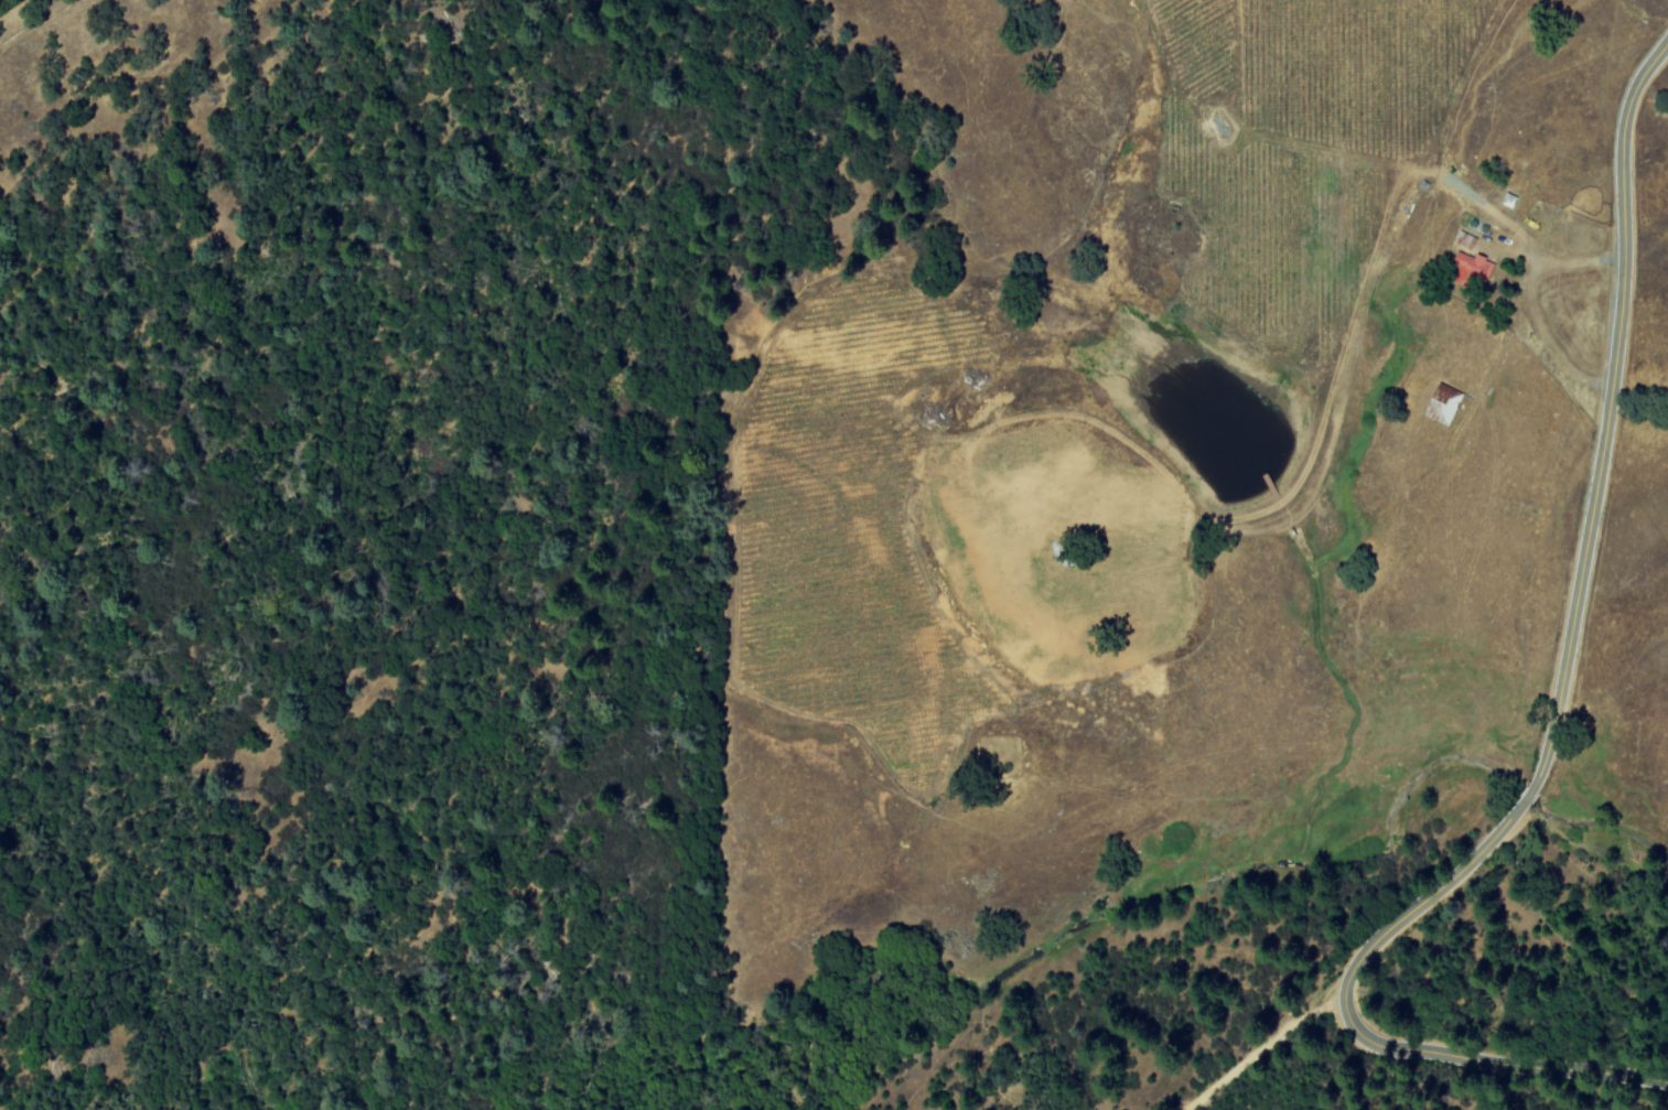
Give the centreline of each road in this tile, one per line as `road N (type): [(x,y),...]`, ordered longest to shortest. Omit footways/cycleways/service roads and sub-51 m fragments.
road 1 (tertiary): [(1352,1007),(1352,966),(1522,805),(1541,766),(1613,381),(1624,148),(1637,83),(1667,39)]
road 2 (tertiary): [(1667,1088),(1352,1007)]

